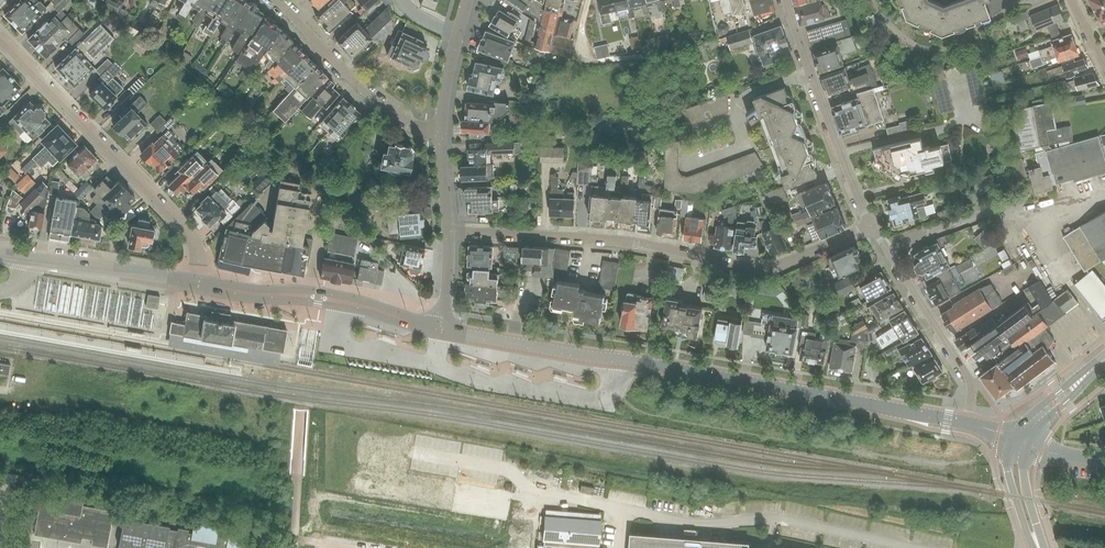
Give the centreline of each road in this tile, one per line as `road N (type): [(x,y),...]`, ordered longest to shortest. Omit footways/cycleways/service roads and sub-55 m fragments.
road 1 (tertiary): [(443,328),(893,410)]
road 2 (residential): [(445,233),(591,240),(767,271),(872,227)]
road 3 (unclassified): [(195,282),(198,245),(0,38)]
road 4 (residential): [(872,227),(785,0)]
road 5 (tertiary): [(422,324),(314,290),(195,282)]
road 6 (tertiary): [(195,282),(211,292),(422,324)]
road 7 (residential): [(969,425),(971,381),(872,227)]
road 8 (residential): [(270,0),(357,84),(440,133)]
road 9 (tertiary): [(195,282),(0,255)]
road 10 (residential): [(440,133),(448,61),(467,0)]

